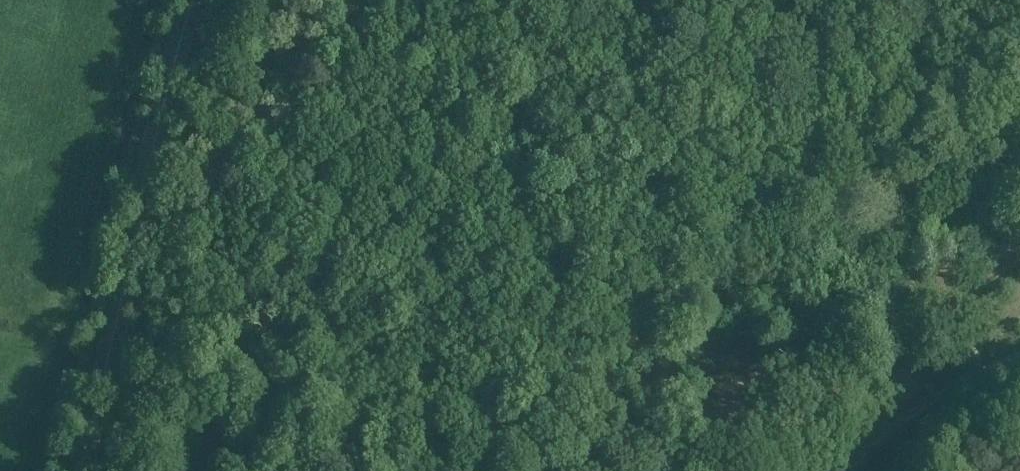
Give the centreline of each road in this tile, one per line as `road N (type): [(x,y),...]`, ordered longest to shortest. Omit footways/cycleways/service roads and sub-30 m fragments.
road 1 (track): [(472,470),(730,275),(1019,80)]
road 2 (secondary): [(79,470),(193,0)]

